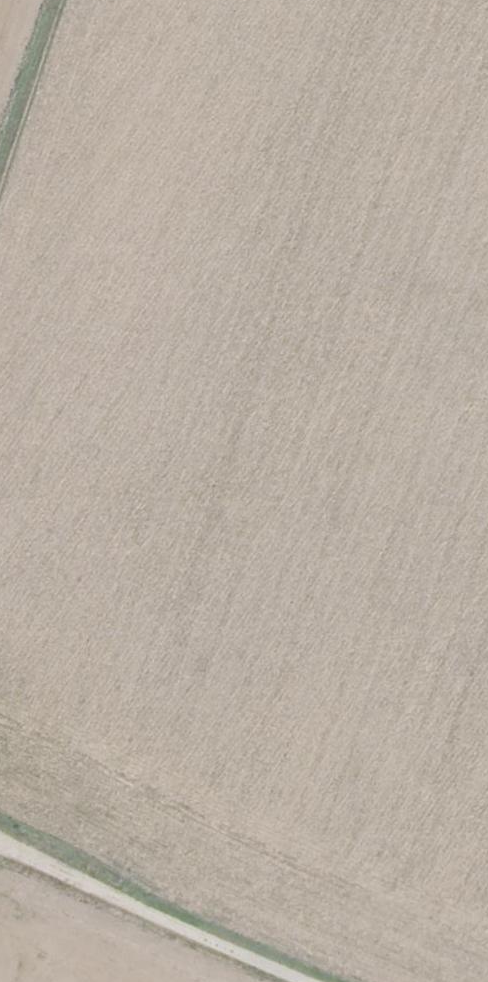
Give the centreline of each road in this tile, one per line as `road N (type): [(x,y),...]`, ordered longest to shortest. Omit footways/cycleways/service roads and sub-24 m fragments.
road 1 (track): [(295,981),(0,852)]
road 2 (track): [(57,0),(0,172)]

